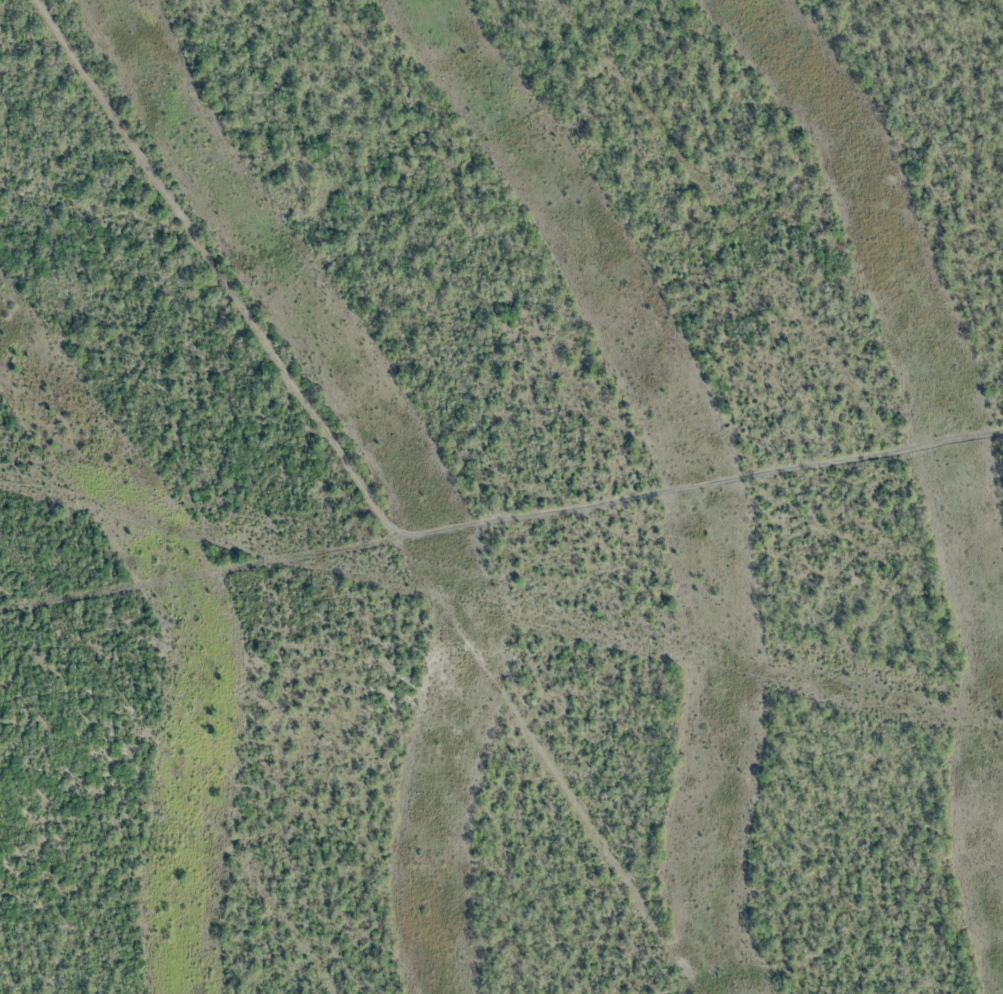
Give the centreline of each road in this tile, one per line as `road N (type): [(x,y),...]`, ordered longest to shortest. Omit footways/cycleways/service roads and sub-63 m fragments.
road 1 (track): [(1002,662),(818,498),(668,415),(576,337),(484,187),(358,16),(324,0)]

